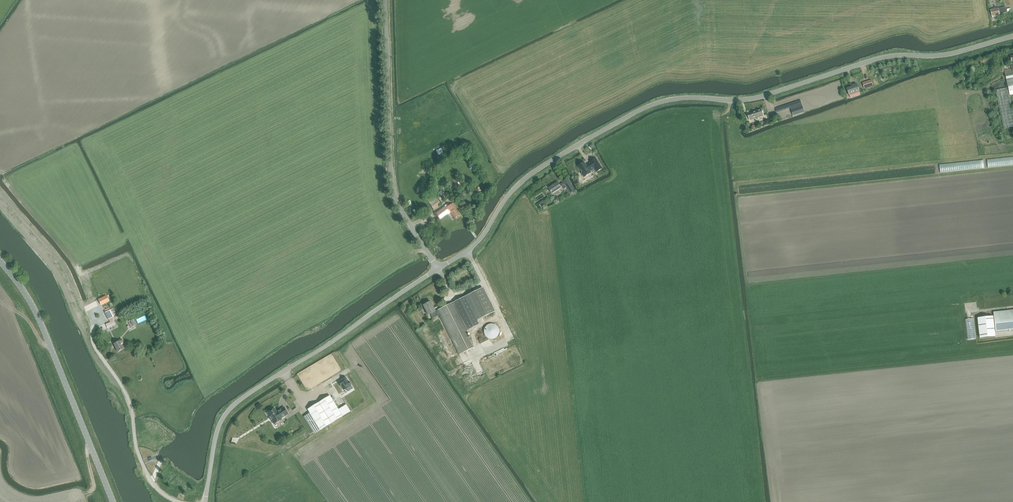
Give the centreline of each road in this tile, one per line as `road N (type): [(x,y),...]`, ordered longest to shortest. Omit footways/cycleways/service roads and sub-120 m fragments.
road 1 (unclassified): [(438,269),(477,243),(529,175),(652,105),(758,97),(879,58),(947,54),(1012,37)]
road 2 (unclassified): [(205,501),(216,434),(234,404),(438,269)]
road 3 (unclassified): [(438,269),(393,187),(386,0)]
road 4 (tertiary): [(112,501),(38,317),(0,260)]

